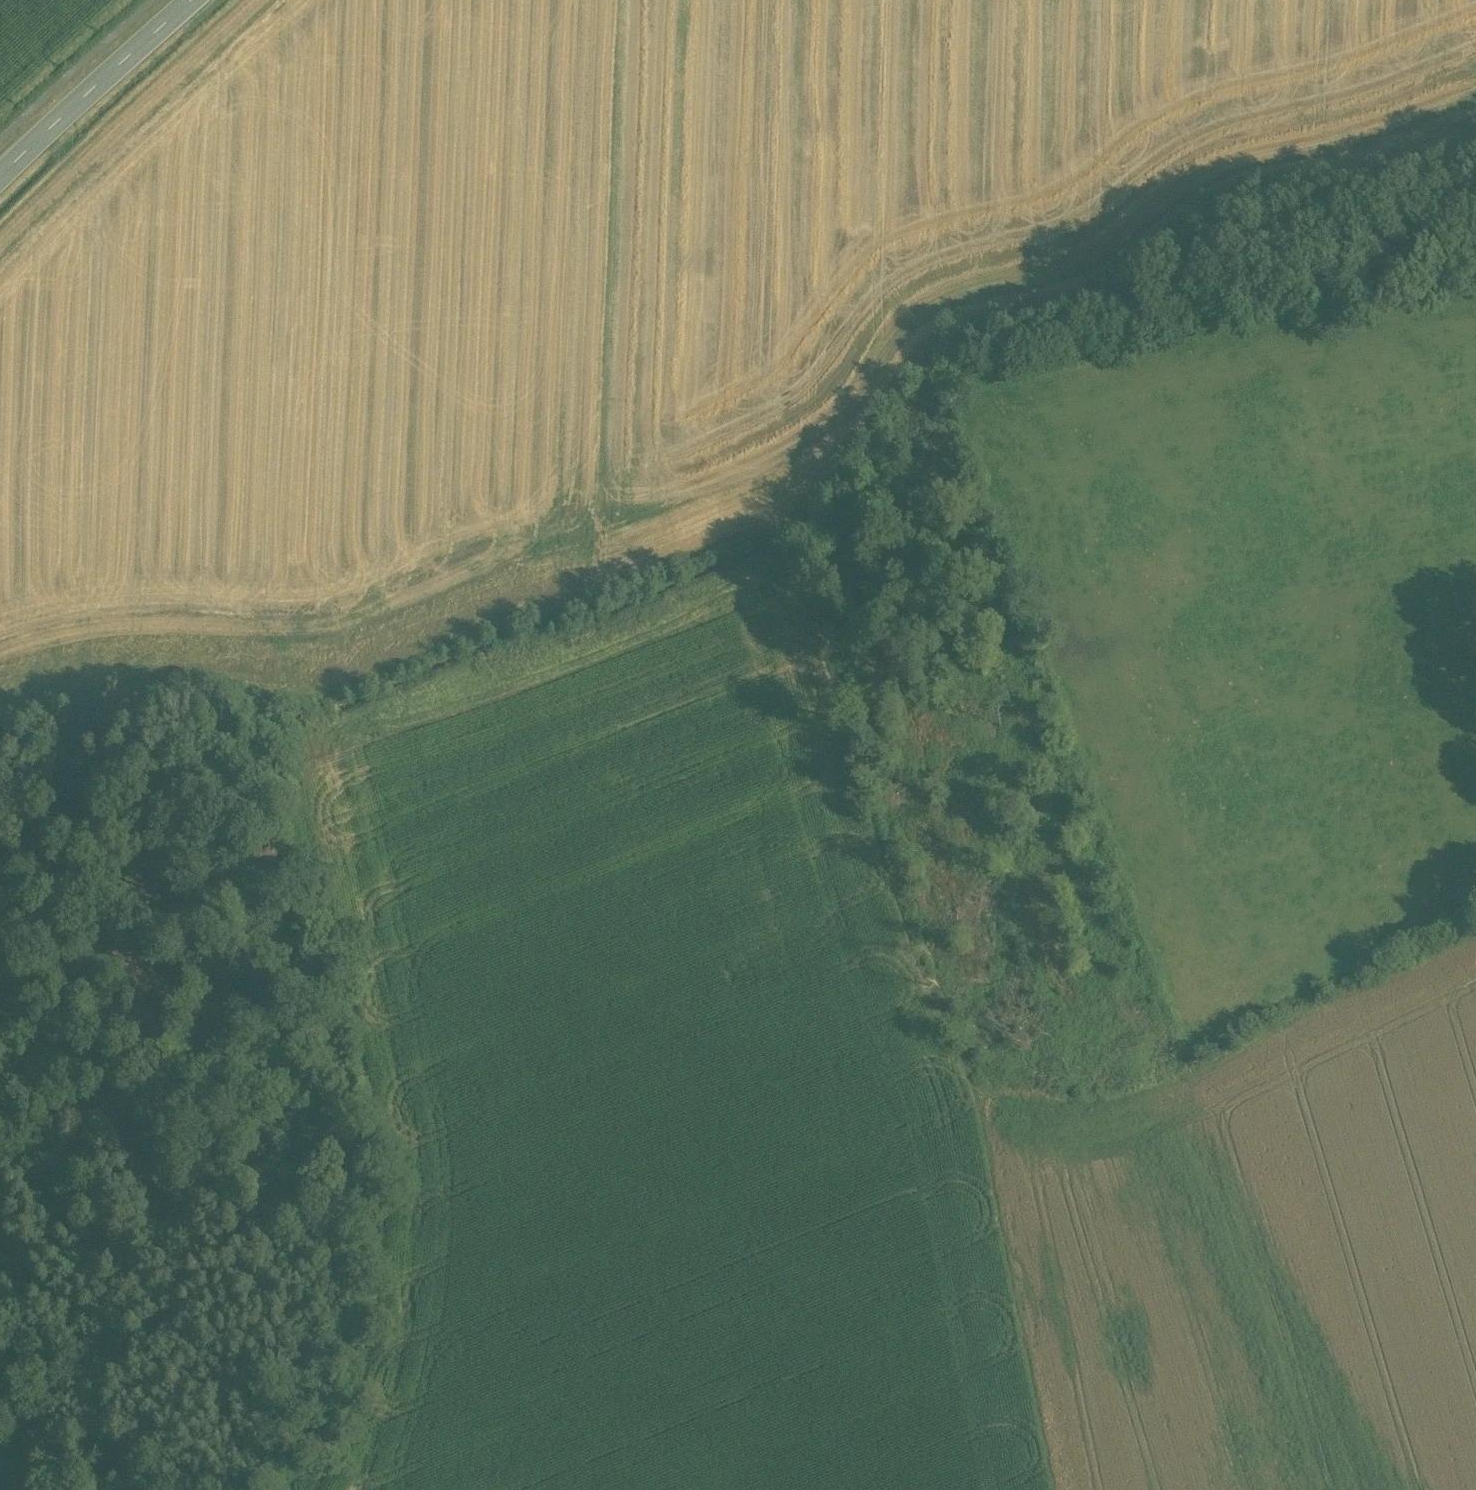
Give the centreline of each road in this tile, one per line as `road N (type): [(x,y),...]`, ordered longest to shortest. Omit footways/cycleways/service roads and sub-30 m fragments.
road 1 (tertiary): [(0,175),(189,0)]

